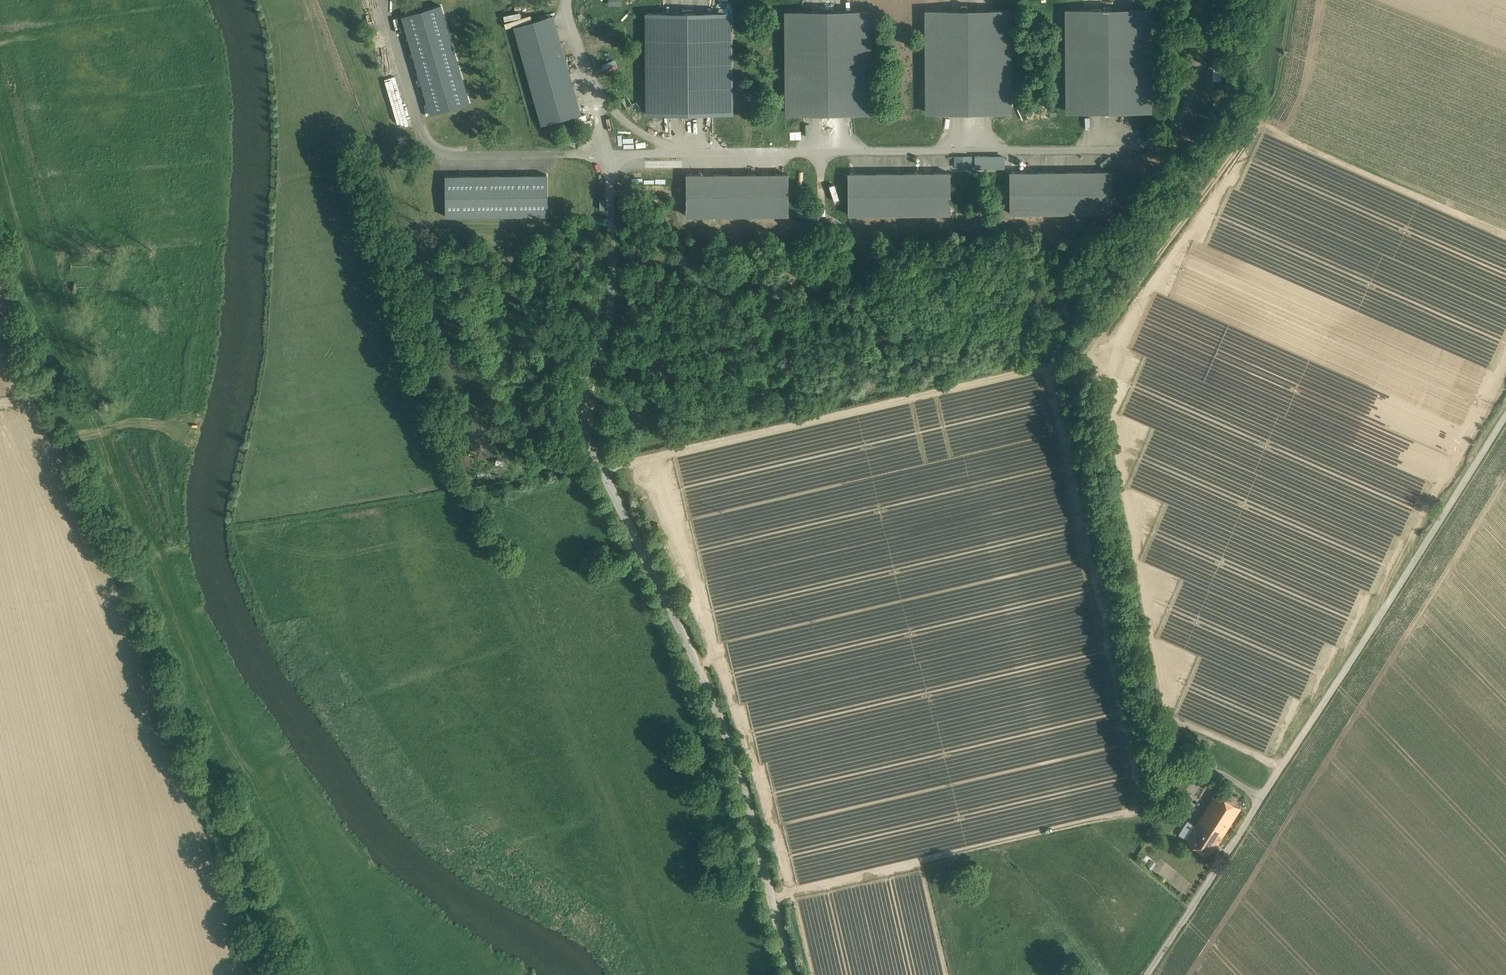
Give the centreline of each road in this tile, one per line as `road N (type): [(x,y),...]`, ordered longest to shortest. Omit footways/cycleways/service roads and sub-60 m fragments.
road 1 (unclassified): [(1505,412),(1145,974)]
road 2 (unclassified): [(792,974),(714,701),(598,459)]
road 3 (track): [(1505,234),(1256,124)]

